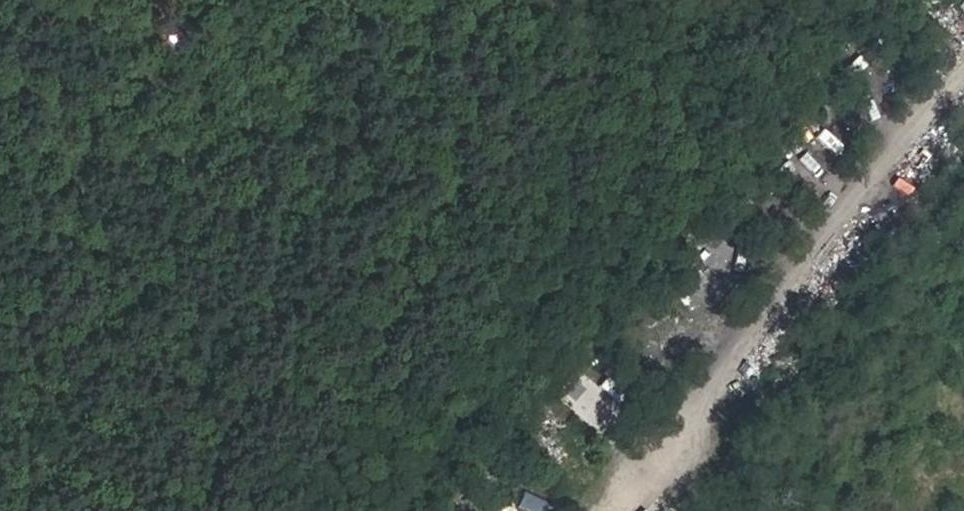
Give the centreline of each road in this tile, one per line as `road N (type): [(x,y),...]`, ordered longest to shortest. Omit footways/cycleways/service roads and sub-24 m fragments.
road 1 (track): [(615,510),(963,69)]

